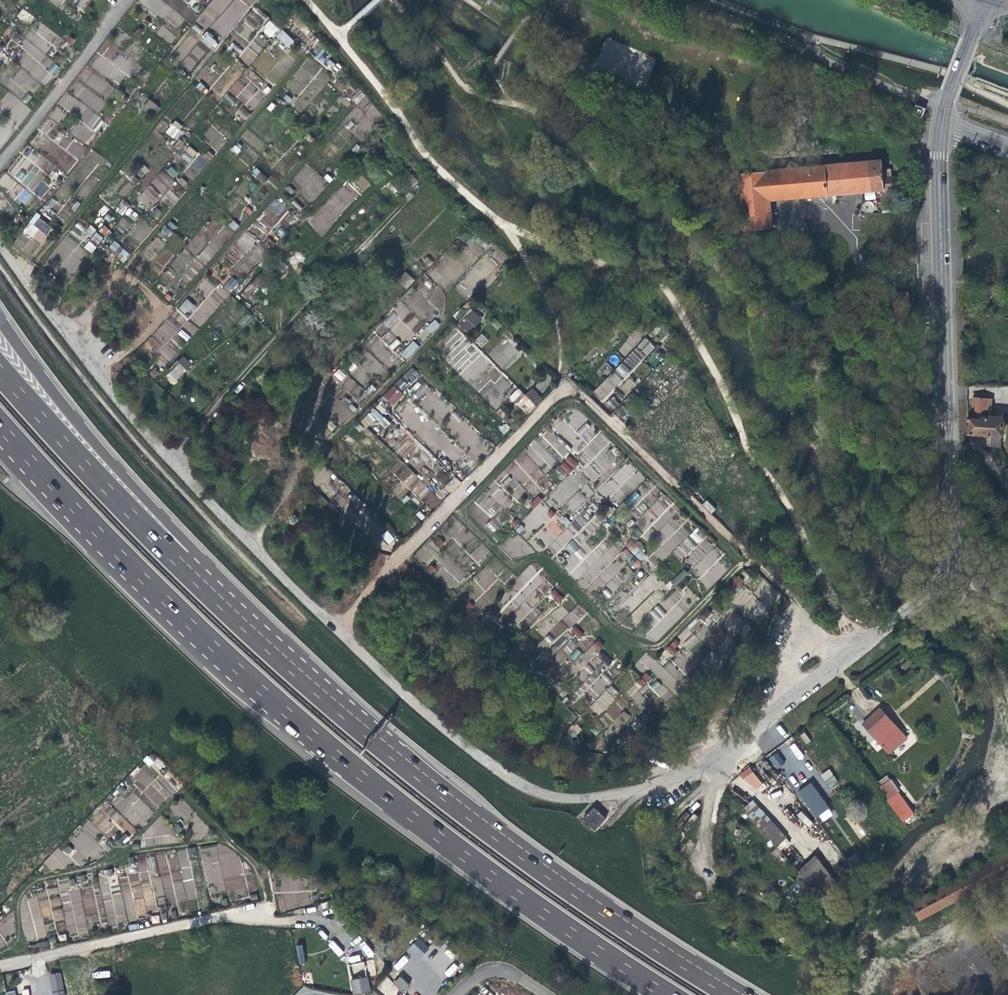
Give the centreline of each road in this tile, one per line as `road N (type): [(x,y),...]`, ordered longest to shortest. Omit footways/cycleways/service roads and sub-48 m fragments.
road 1 (motorway): [(24,452),(133,568),(333,752),(489,874),(667,994)]
road 2 (track): [(388,571),(566,386),(800,610)]
road 3 (motorway): [(734,994),(501,840),(288,662)]
road 4 (secondary): [(940,124),(947,529),(963,571)]
road 5 (motorway): [(288,662),(0,318)]
road 6 (motorway): [(288,662),(154,536),(0,370)]
road 7 (track): [(450,506),(510,563),(543,557),(608,630),(635,643),(667,643),(747,558)]
road 8 (residential): [(963,571),(708,764)]
road 9 (track): [(123,266),(308,53)]
road 10 (track): [(0,963),(268,904)]
road 11 (track): [(53,238),(187,84)]
road 12 (track): [(99,377),(166,309),(123,266)]
road 13 (secondary): [(987,0),(940,124)]
road 14 (residential): [(708,890),(704,848),(715,777),(708,764)]
road 15 (track): [(1007,690),(980,639),(971,576)]

